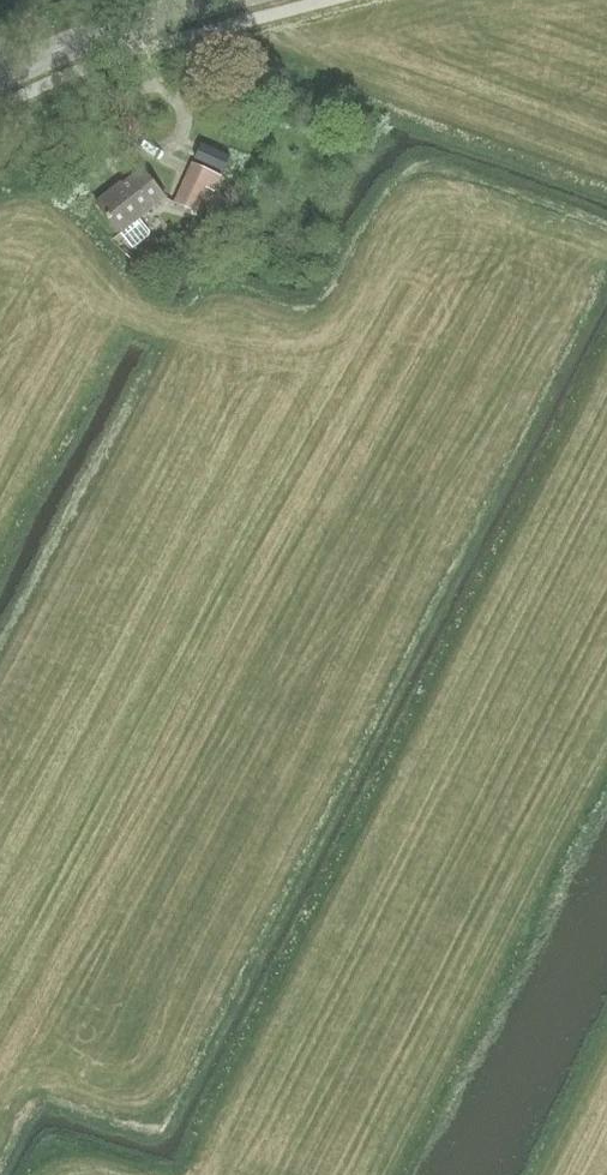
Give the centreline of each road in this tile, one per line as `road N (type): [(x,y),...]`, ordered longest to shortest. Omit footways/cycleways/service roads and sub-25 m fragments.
road 1 (secondary): [(0,79),(68,47),(218,0)]

